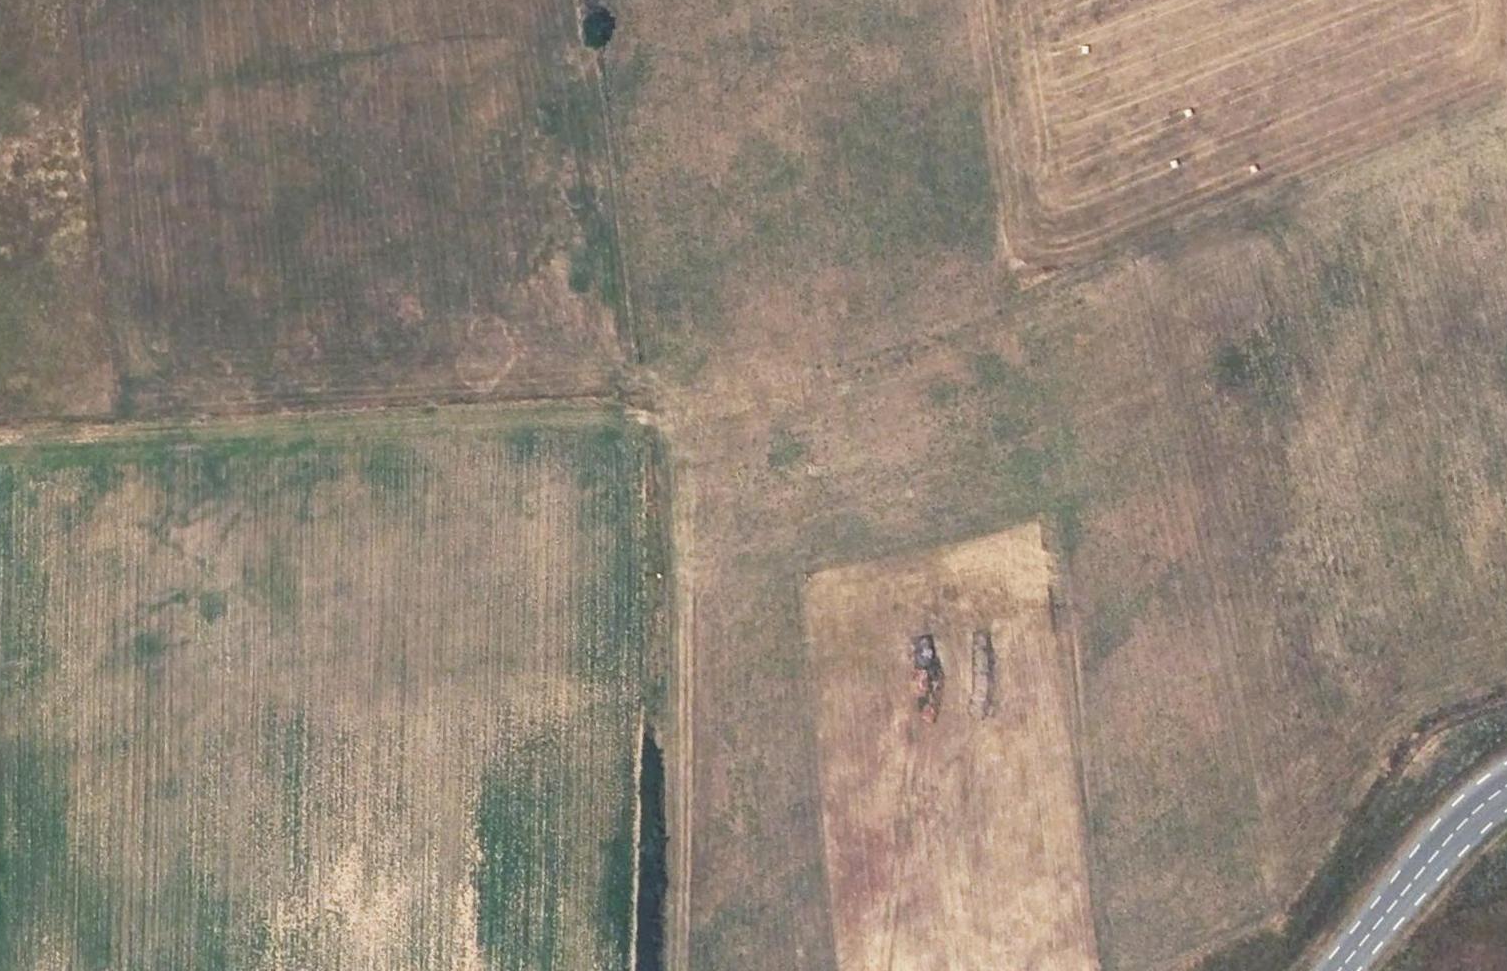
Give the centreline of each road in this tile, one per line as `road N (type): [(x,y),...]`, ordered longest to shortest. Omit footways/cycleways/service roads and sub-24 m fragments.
road 1 (track): [(688,970),(691,596),(678,511)]
road 2 (tertiary): [(1350,970),(1436,868),(1506,802)]

